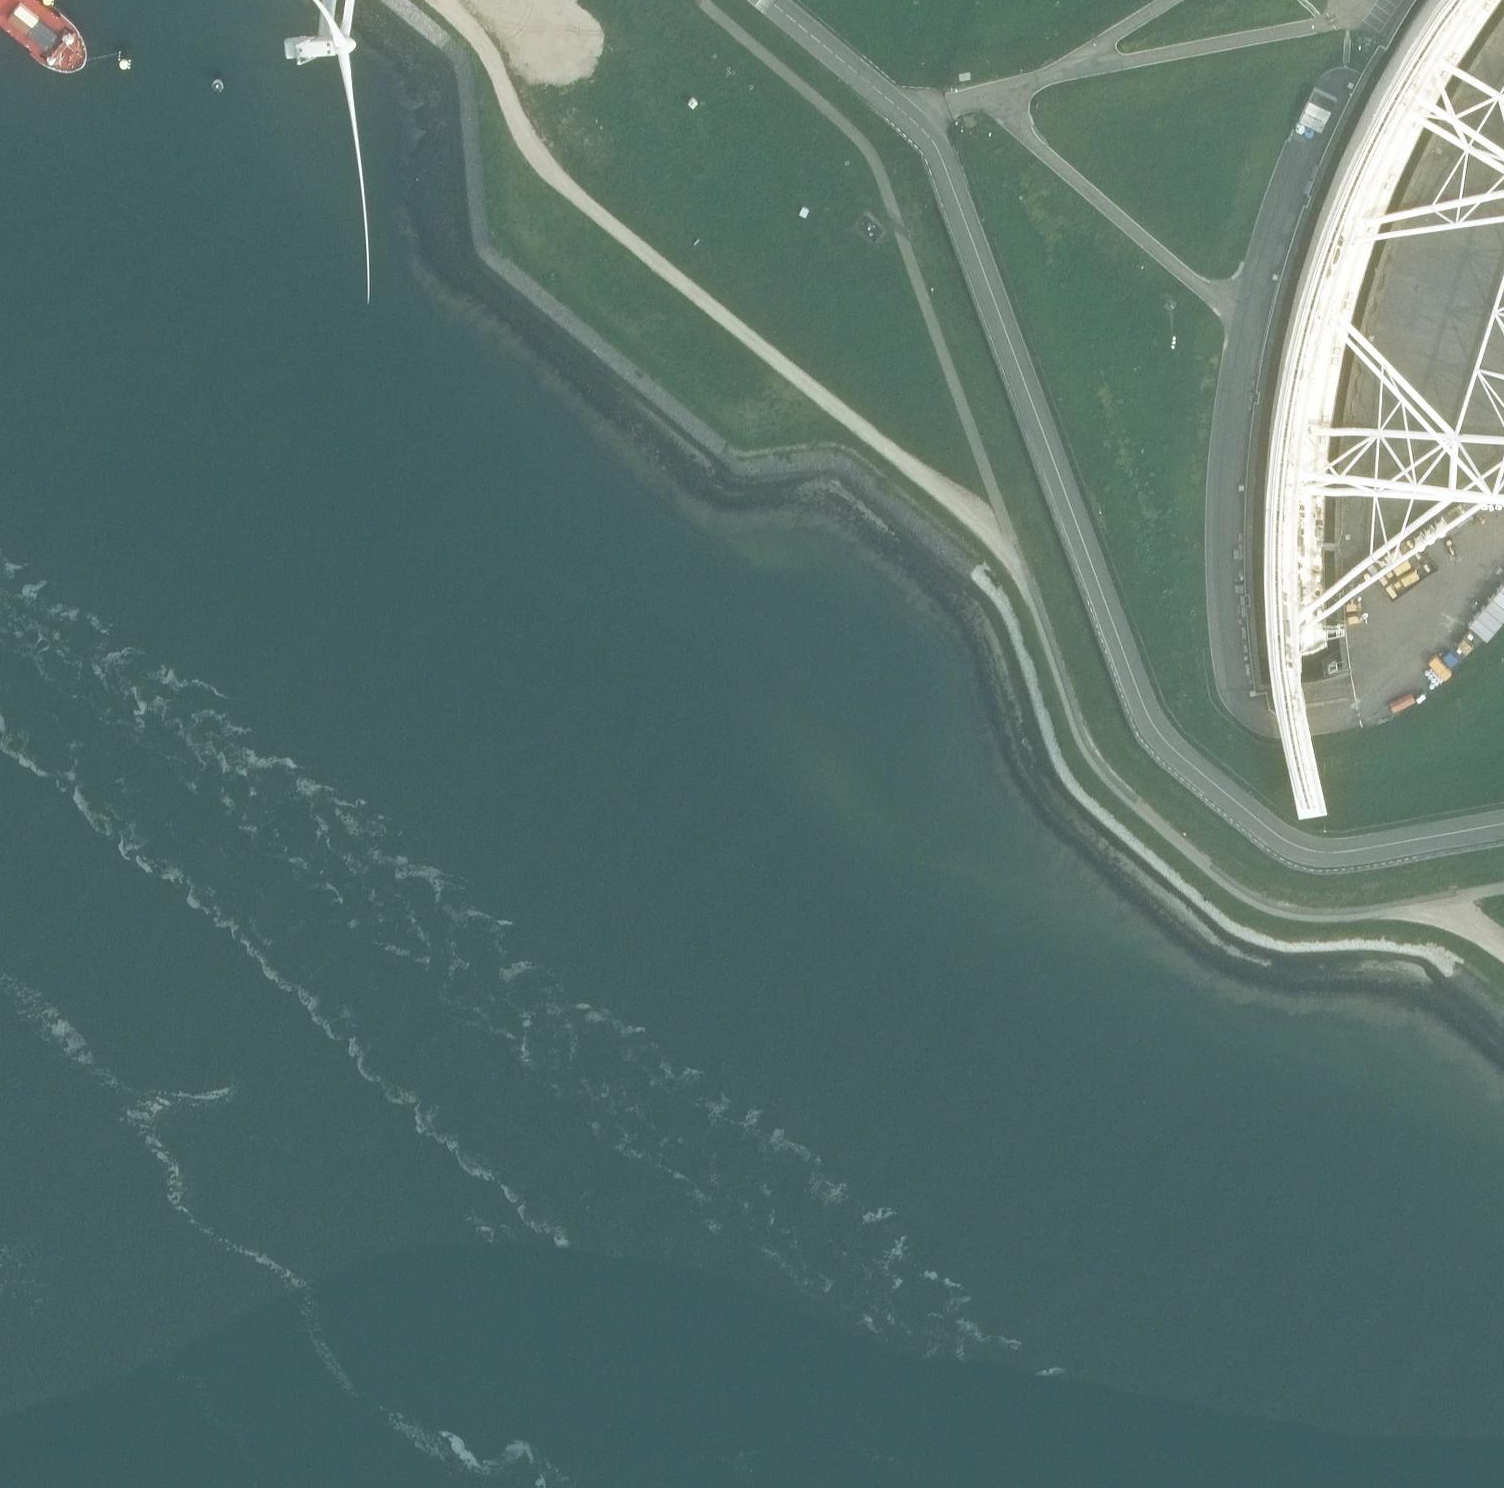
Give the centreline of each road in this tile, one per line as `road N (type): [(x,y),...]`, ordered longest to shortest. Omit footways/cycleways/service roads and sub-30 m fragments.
road 1 (tertiary): [(1503,823),(1320,852),(1276,834),(1163,739),(1028,409),(935,141),(915,114),(769,0)]
road 2 (track): [(609,0),(572,76),(568,137),(576,193)]

